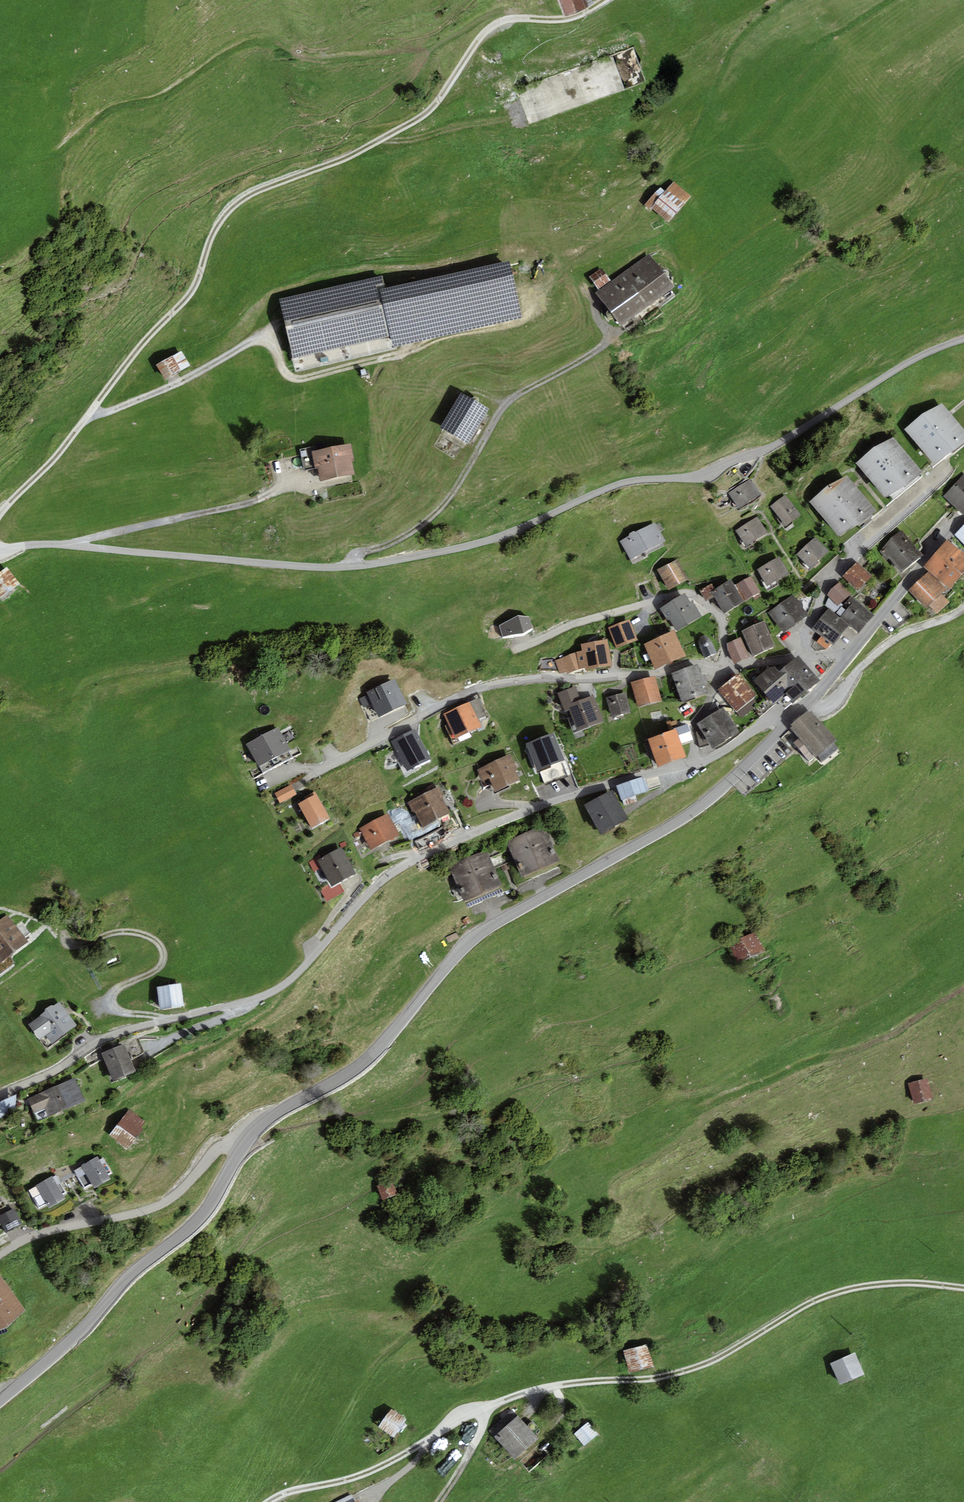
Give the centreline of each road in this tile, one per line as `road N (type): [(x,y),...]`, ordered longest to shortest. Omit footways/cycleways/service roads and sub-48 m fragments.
road 1 (residential): [(0,549),(48,543),(324,568),(434,553),(502,536),(628,481),(707,474),(963,338)]
road 2 (residential): [(0,1097),(106,1037),(277,988),(378,884),(410,862),(561,798),(699,761),(766,721),(784,727)]
road 3 (track): [(605,0),(550,22),(510,17),(479,32),(441,99),(419,120),(227,213),(194,290),(0,516)]
road 4 (unclassified): [(268,1501),(388,1463),(464,1417),(524,1392),(694,1368),(831,1294),(890,1283),(963,1287)]
road 5 (tertiary): [(244,1145),(283,1110),(372,1055),(476,937),(691,813),(784,727)]
road 6 (residential): [(259,786),(328,767),(485,686),(648,675),(693,662),(730,671),(803,652)]
road 7 (tertiary): [(0,1402),(203,1215),(244,1145)]
road 8 (residential): [(0,1258),(32,1238),(163,1203),(226,1145),(244,1145)]
road 9 (residential): [(803,652),(828,579),(948,466)]
road 10 (track): [(90,416),(119,410),(269,338)]
road 11 (residential): [(810,702),(837,697),(903,633),(963,608)]
road 12 (tertiary): [(849,655),(963,519)]
road 13 (track): [(382,140),(524,109)]

